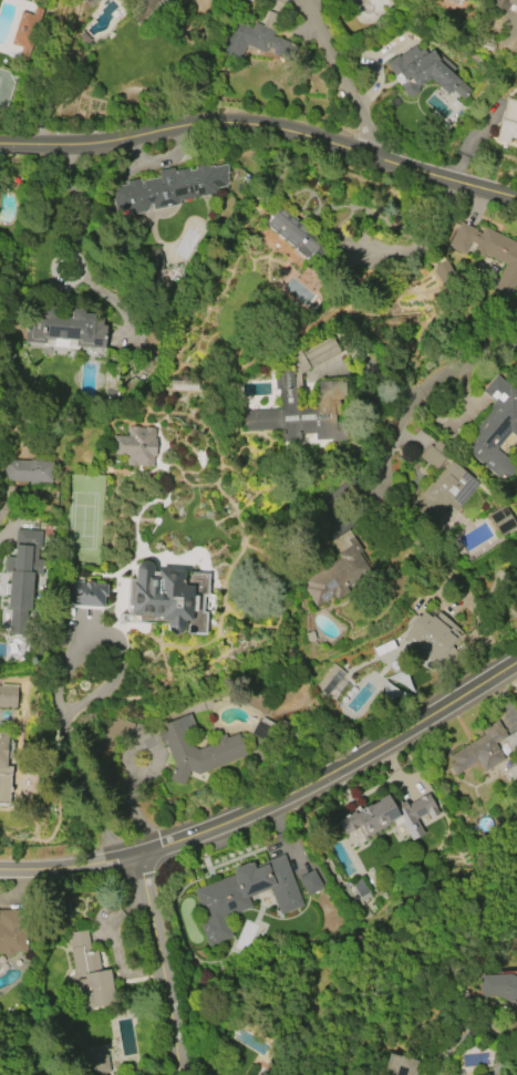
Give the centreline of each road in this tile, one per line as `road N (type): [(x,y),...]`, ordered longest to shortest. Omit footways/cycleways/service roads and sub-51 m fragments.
road 1 (residential): [(516,659),(386,743),(250,814),(141,855),(79,868),(0,871)]
road 2 (residential): [(516,195),(266,125),(200,123),(97,143),(0,143)]
road 3 (residential): [(127,737),(178,1074)]
road 4 (residential): [(376,155),(298,0)]
road 5 (residential): [(516,333),(456,370),(399,428)]

